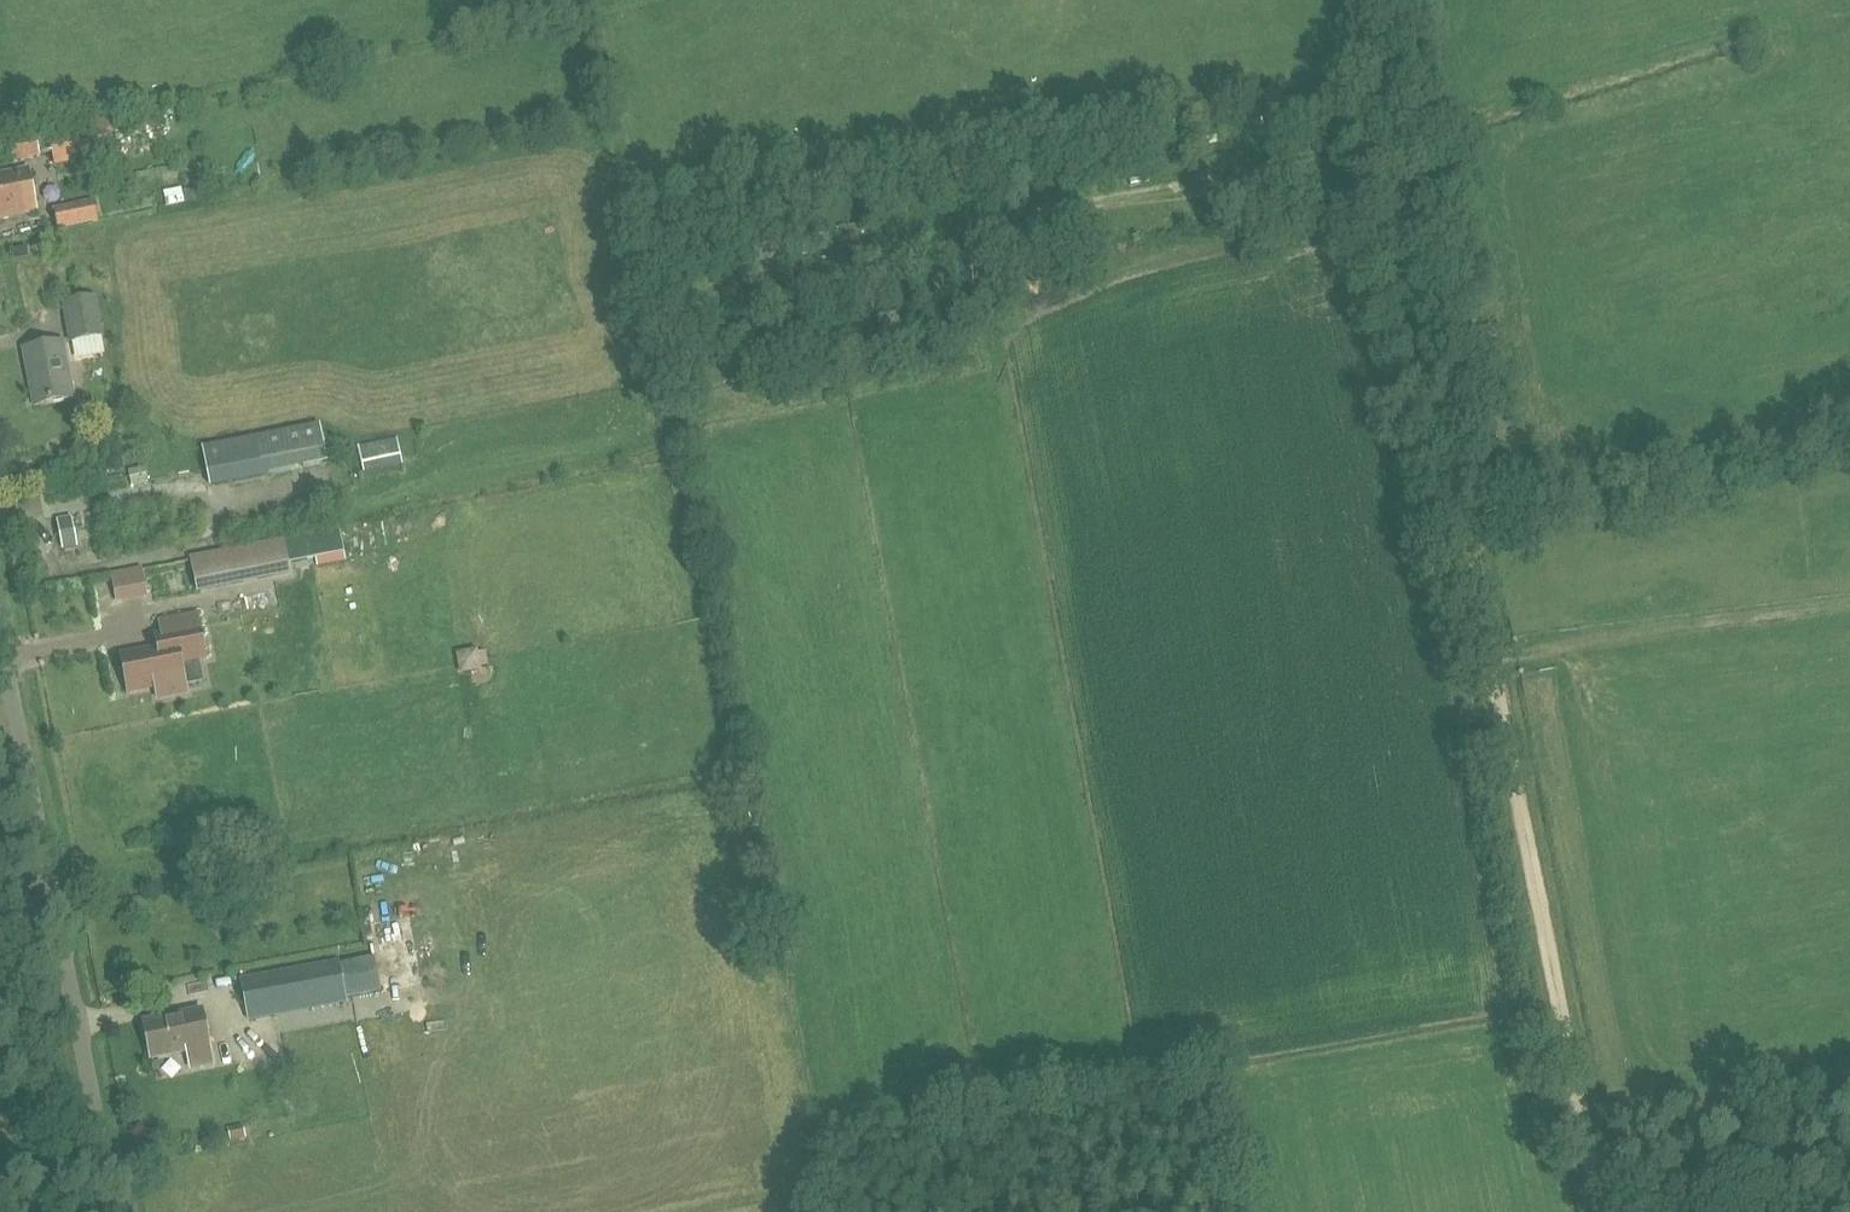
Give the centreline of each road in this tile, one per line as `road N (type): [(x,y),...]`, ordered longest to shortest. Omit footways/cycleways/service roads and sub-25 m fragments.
road 1 (track): [(1601,1211),(1361,0)]
road 2 (unclassified): [(115,1211),(0,633)]

